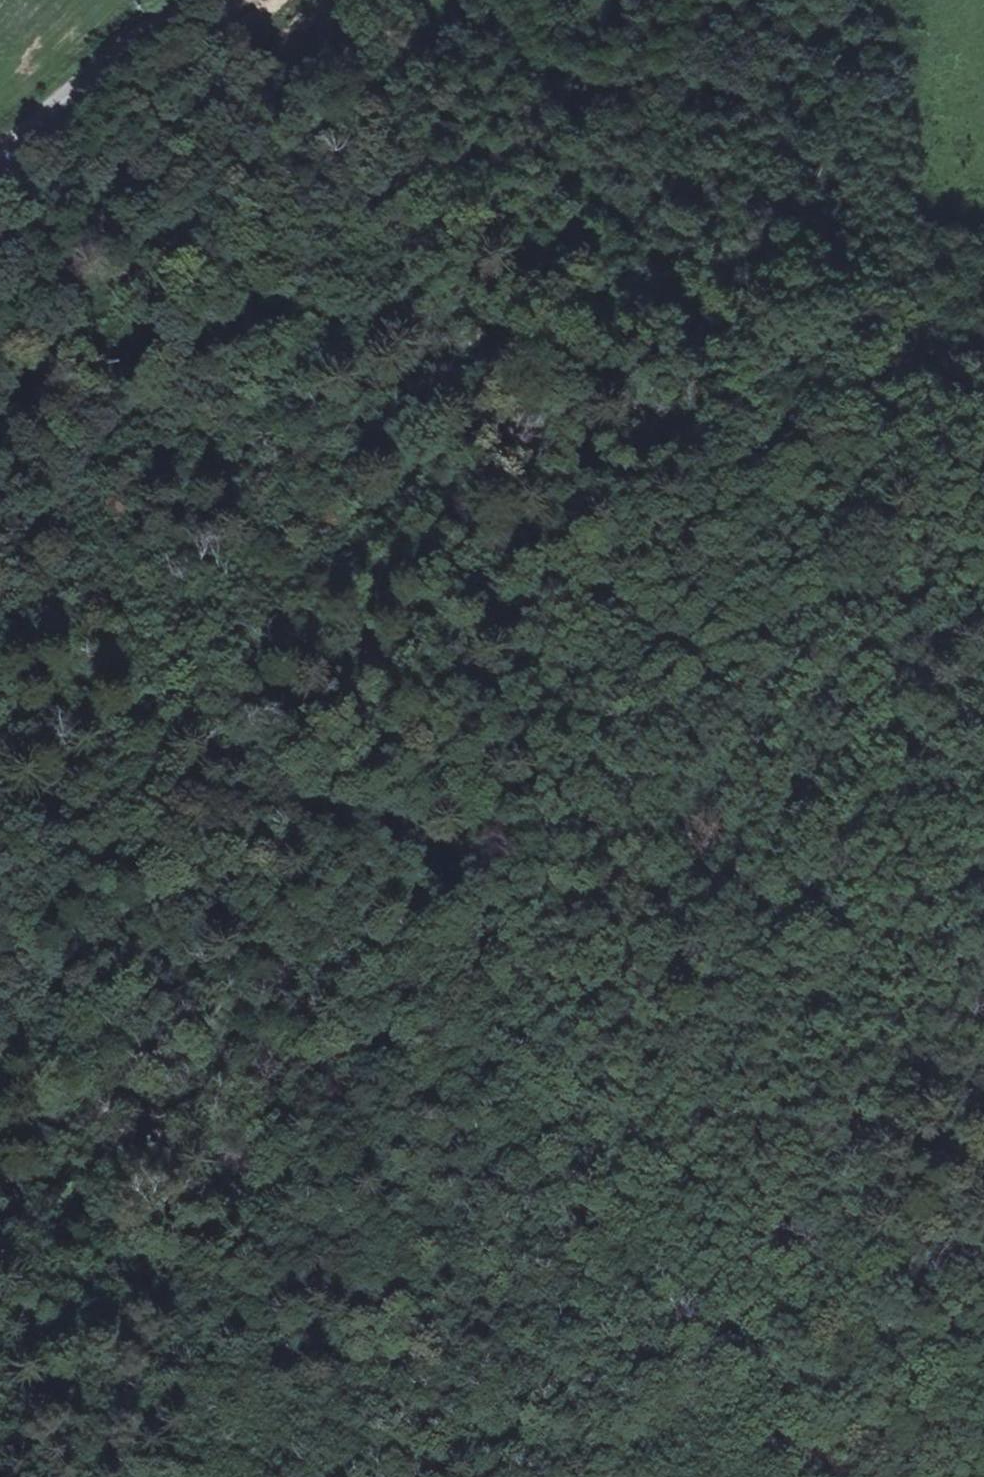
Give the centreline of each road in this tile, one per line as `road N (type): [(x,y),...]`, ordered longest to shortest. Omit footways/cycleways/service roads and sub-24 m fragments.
road 1 (tertiary): [(0,157),(185,0)]

